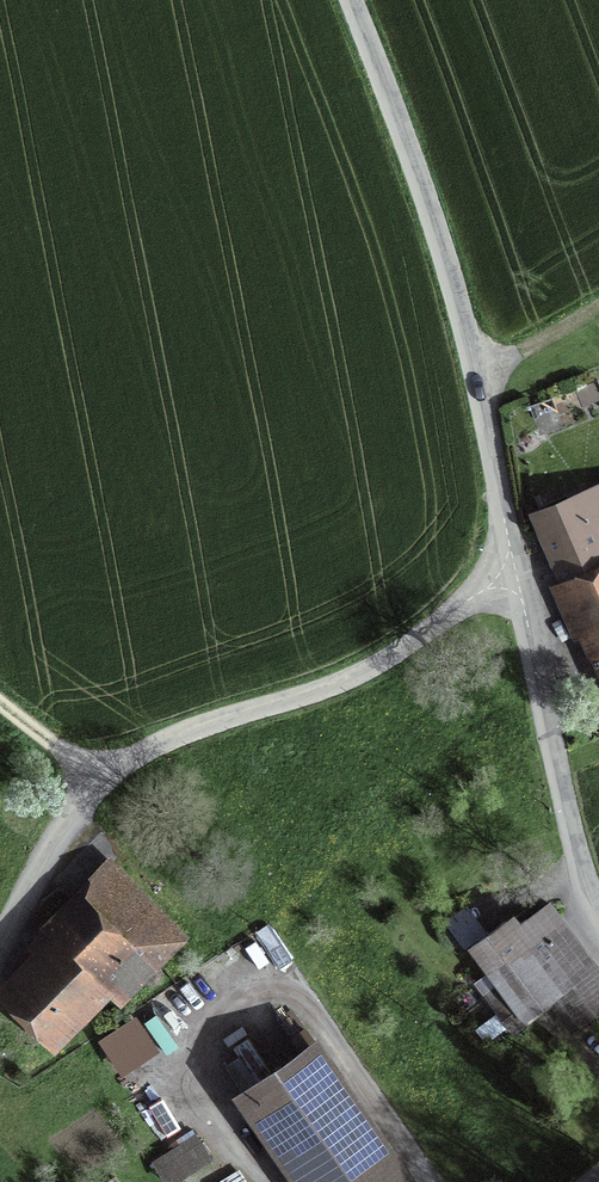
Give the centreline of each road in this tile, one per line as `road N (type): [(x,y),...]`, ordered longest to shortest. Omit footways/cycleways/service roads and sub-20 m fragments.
road 1 (unclassified): [(514,578),(335,684),(187,737),(72,805),(0,943)]
road 2 (unclassified): [(514,578),(476,376),(446,270),(347,0)]
road 3 (unclassified): [(598,913),(514,578)]
road 4 (track): [(476,376),(598,305)]

